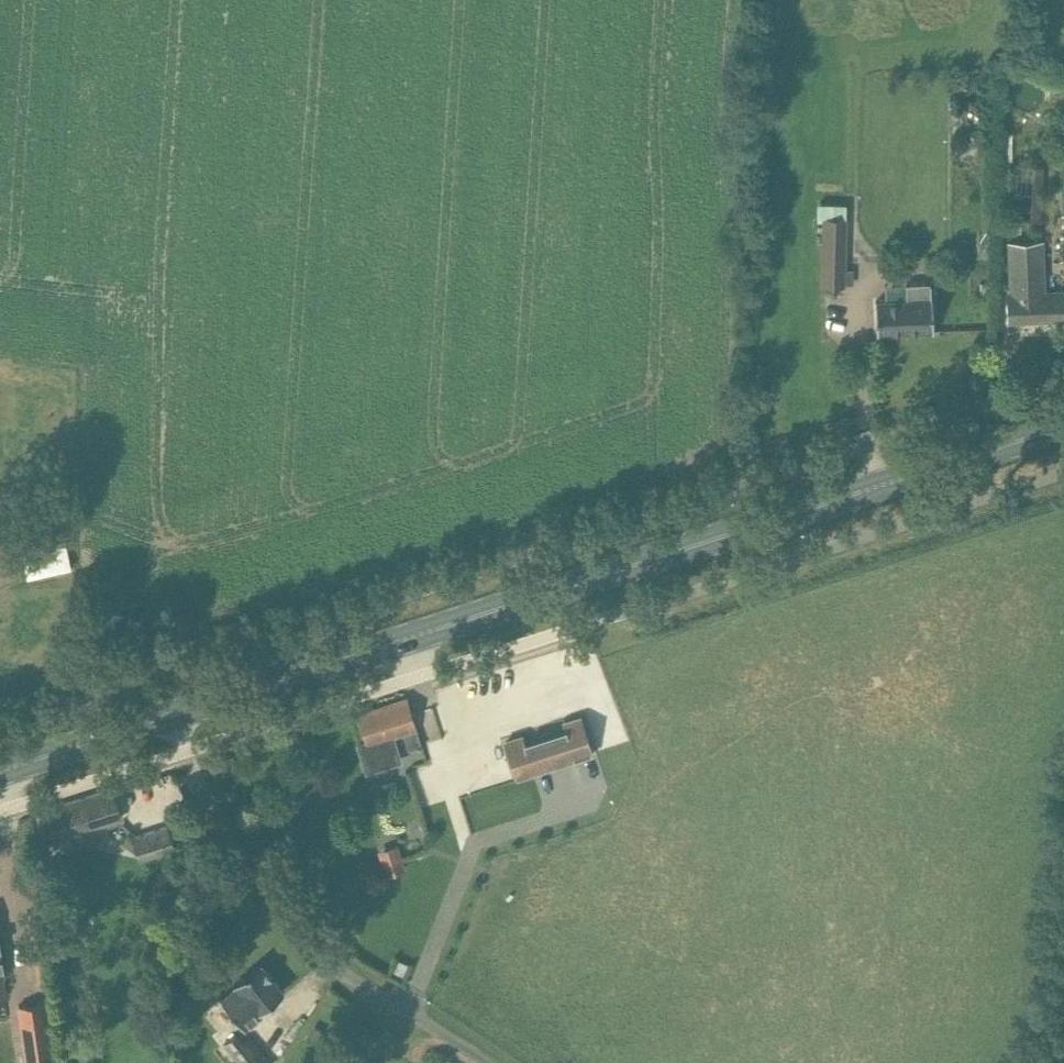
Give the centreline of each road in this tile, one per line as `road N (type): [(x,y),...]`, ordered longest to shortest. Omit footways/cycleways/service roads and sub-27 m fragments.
road 1 (primary): [(0,770),(1063,426)]
road 2 (unclassified): [(492,1062),(334,963),(239,844),(184,751)]

